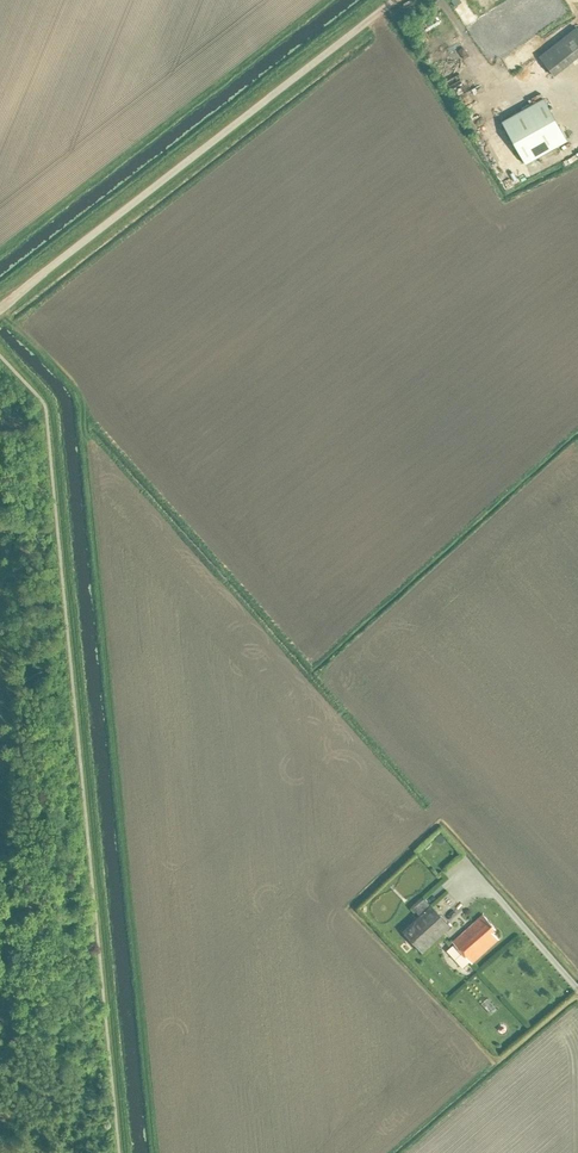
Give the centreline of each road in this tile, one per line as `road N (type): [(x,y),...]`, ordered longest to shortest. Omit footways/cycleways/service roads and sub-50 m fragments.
road 1 (unclassified): [(395,0),(0,307)]
road 2 (unclassified): [(577,987),(492,888)]

